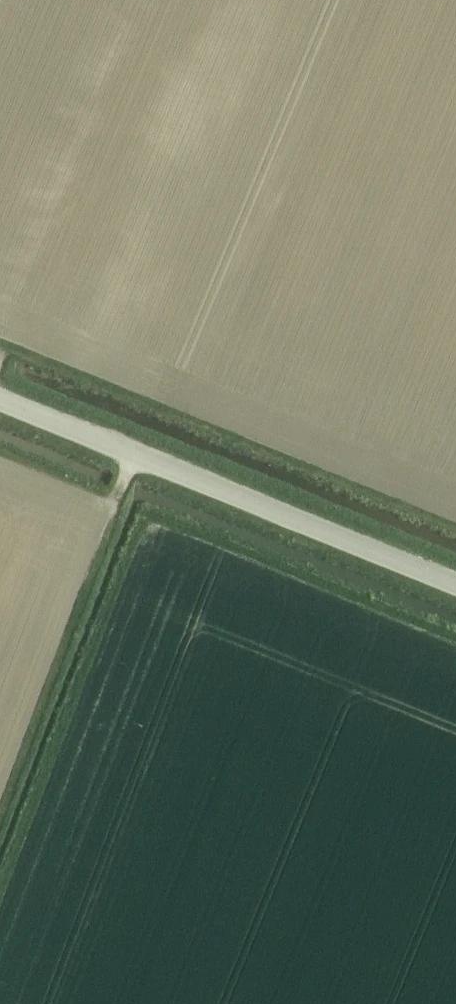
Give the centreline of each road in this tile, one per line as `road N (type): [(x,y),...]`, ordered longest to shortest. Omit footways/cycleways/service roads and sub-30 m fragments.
road 1 (unclassified): [(455,586),(0,400)]

